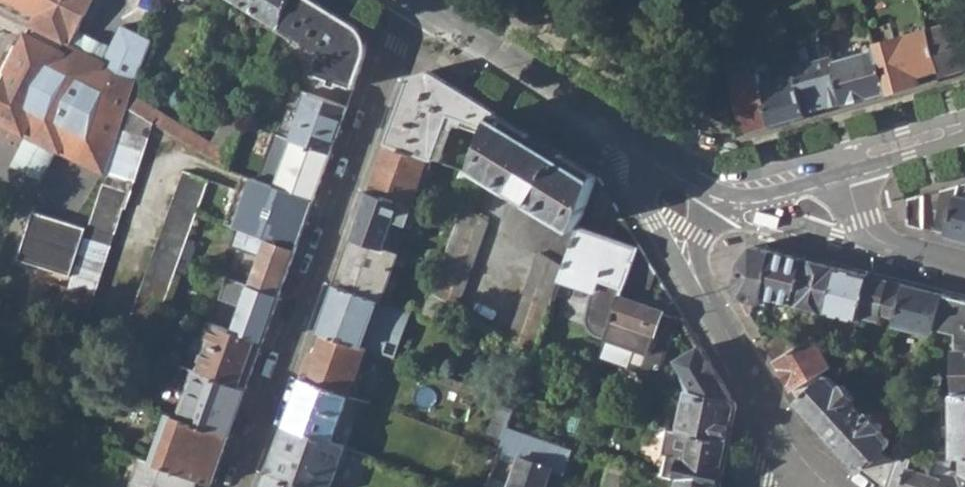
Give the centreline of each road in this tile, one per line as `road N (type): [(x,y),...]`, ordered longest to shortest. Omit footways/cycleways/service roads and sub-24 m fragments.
road 1 (residential): [(239,486),(411,0)]
road 2 (secondary): [(415,0),(647,155)]
road 3 (residential): [(647,155),(640,168),(647,208),(730,342)]
road 4 (residential): [(730,342),(698,263),(700,227),(713,212)]
road 5 (residential): [(730,342),(793,447)]

